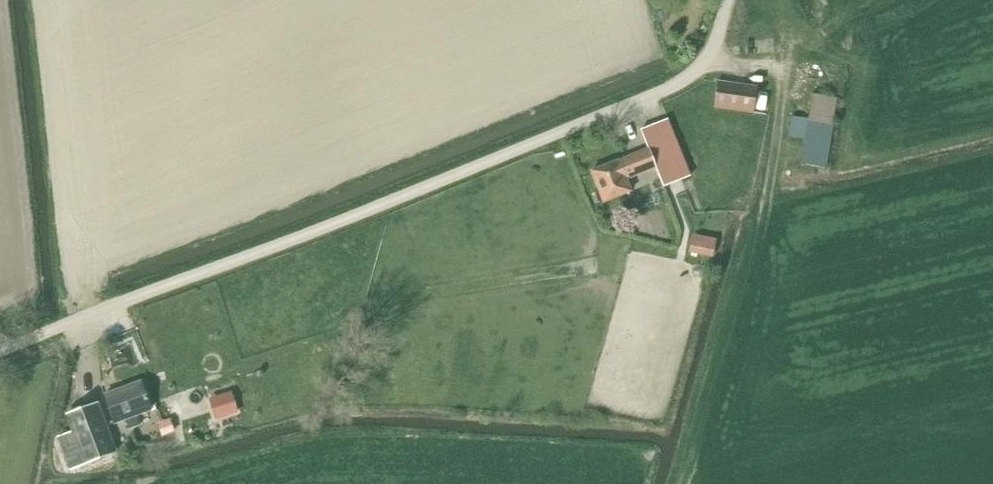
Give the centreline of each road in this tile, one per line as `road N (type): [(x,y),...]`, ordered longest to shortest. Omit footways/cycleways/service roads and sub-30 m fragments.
road 1 (unclassified): [(0,367),(693,84),(712,58),(729,0)]

